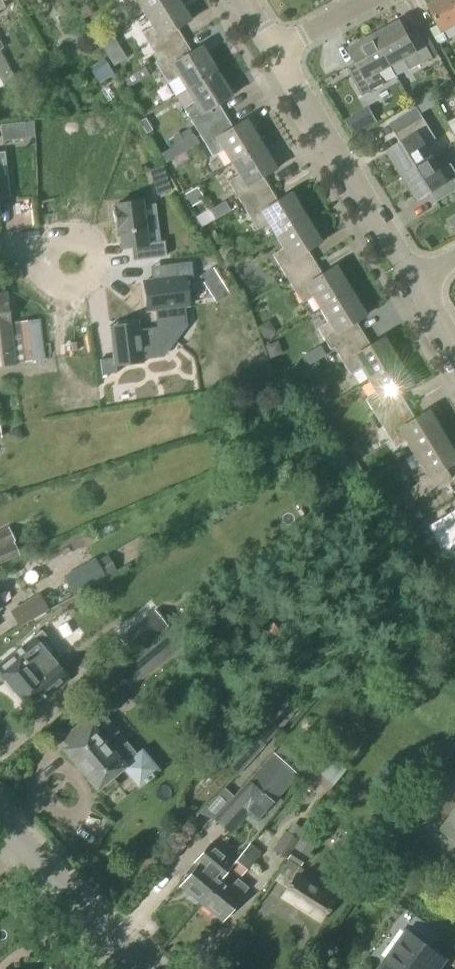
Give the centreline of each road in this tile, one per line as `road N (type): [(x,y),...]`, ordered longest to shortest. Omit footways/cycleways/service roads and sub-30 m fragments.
road 1 (residential): [(415,282),(273,51)]
road 2 (tertiary): [(146,968),(0,820)]
road 3 (residential): [(41,255),(53,239),(72,234),(91,242),(100,259),(97,279),(82,292),(63,294),(46,283)]

